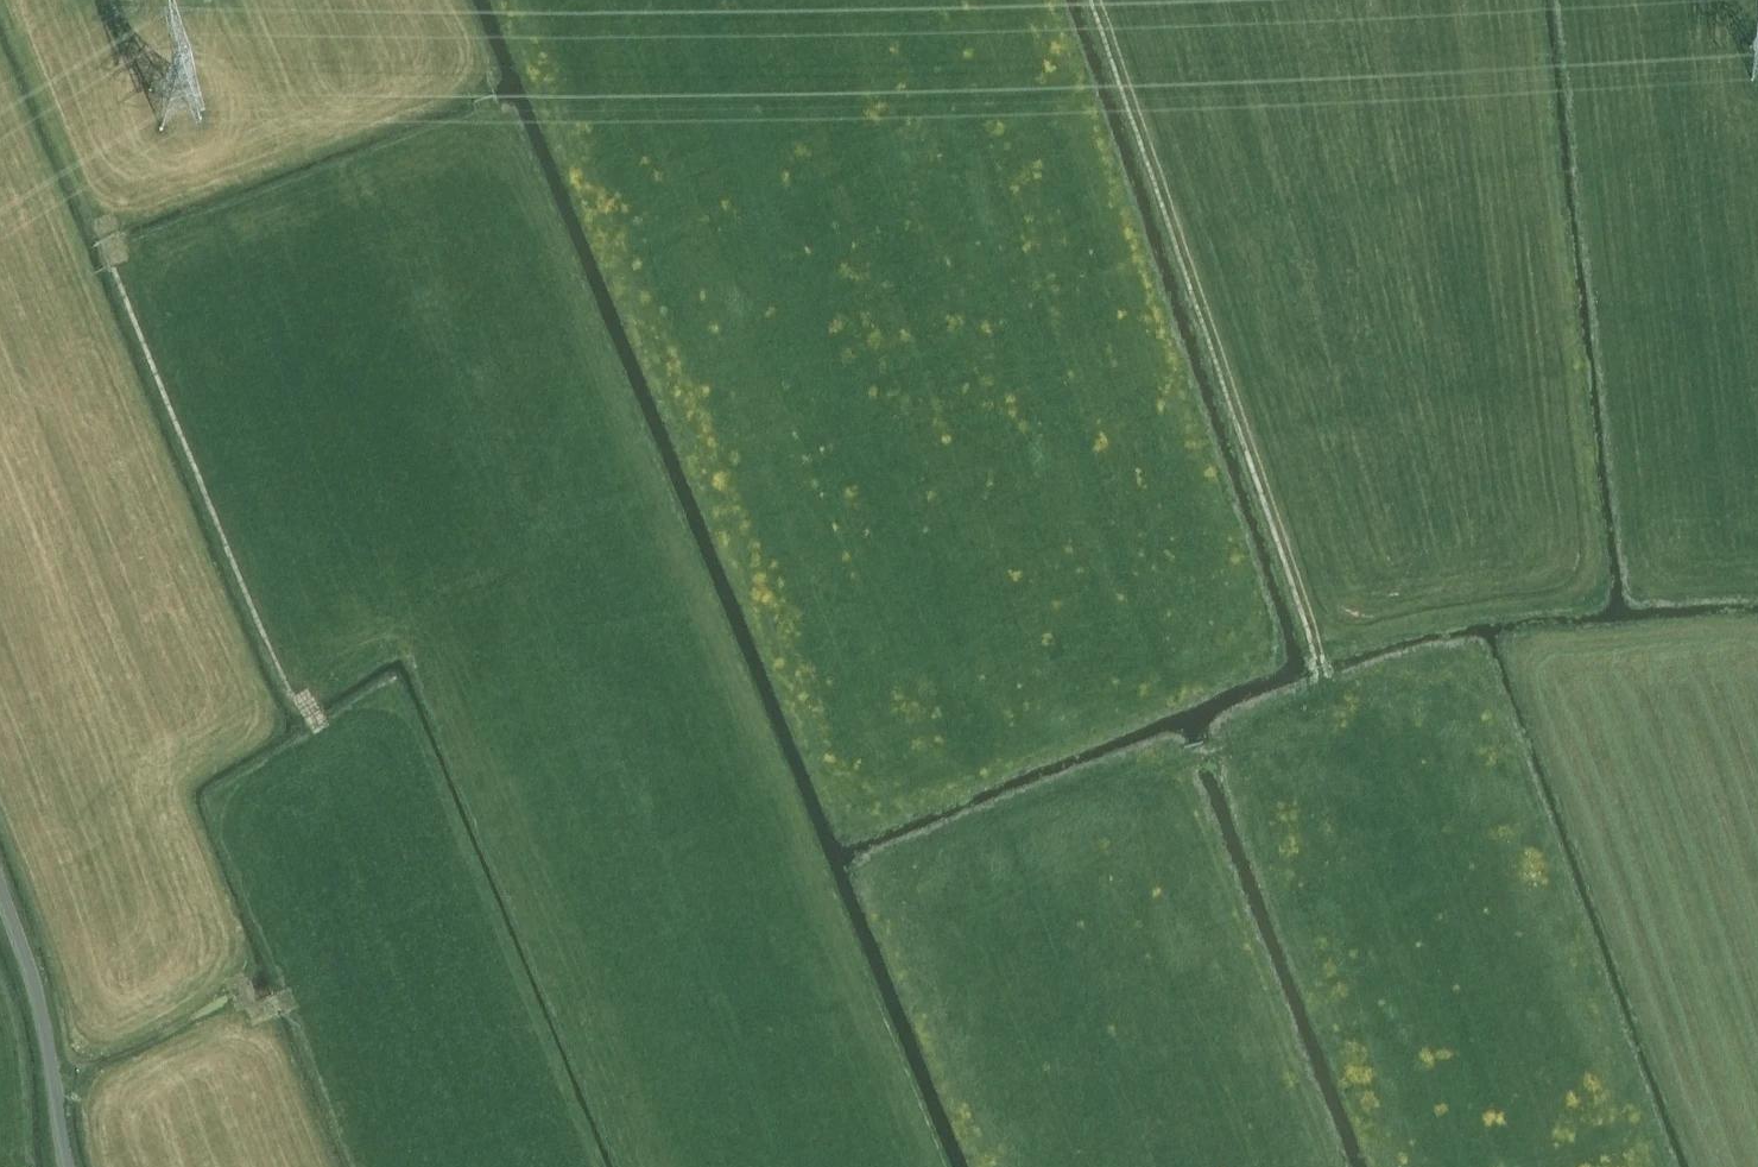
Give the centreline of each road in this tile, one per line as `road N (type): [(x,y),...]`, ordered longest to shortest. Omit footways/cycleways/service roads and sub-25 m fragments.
road 1 (unclassified): [(69,1166),(53,1038),(0,902)]

